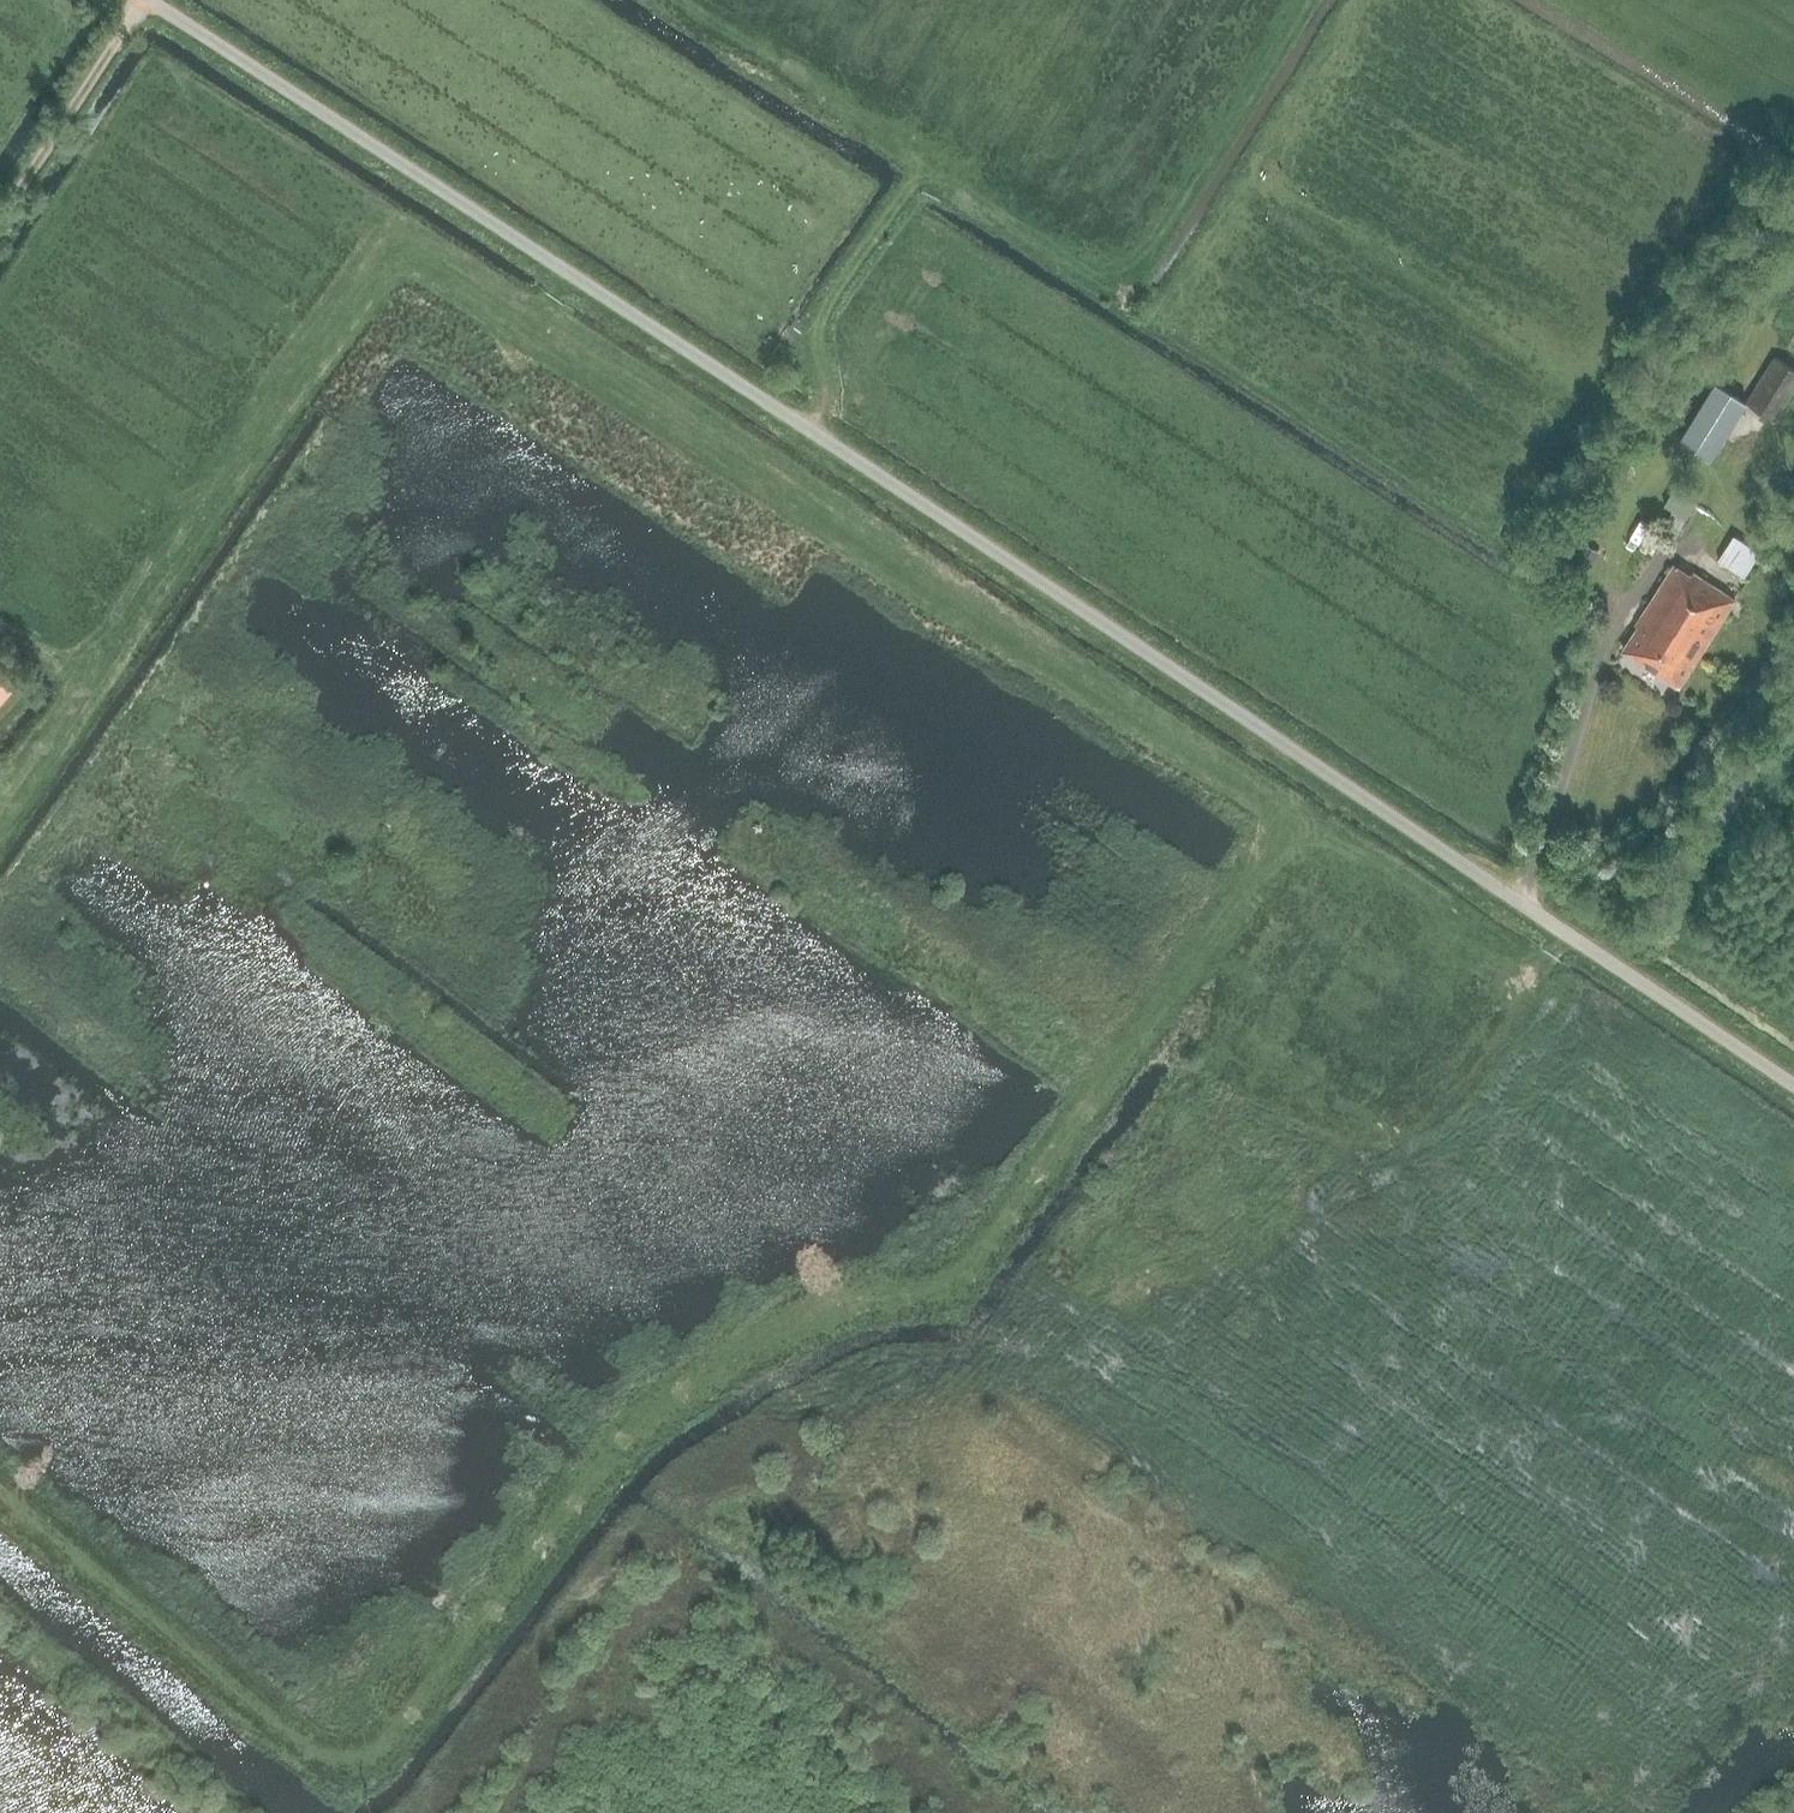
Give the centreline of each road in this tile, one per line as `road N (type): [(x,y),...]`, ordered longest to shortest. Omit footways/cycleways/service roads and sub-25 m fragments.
road 1 (track): [(0,1494),(333,1761),(378,1754),(613,1468),(684,1403),(814,1322),(872,1300),(956,1294),(1290,822),(1530,978),(1564,931)]
road 2 (unclassified): [(1793,1085),(149,0)]

